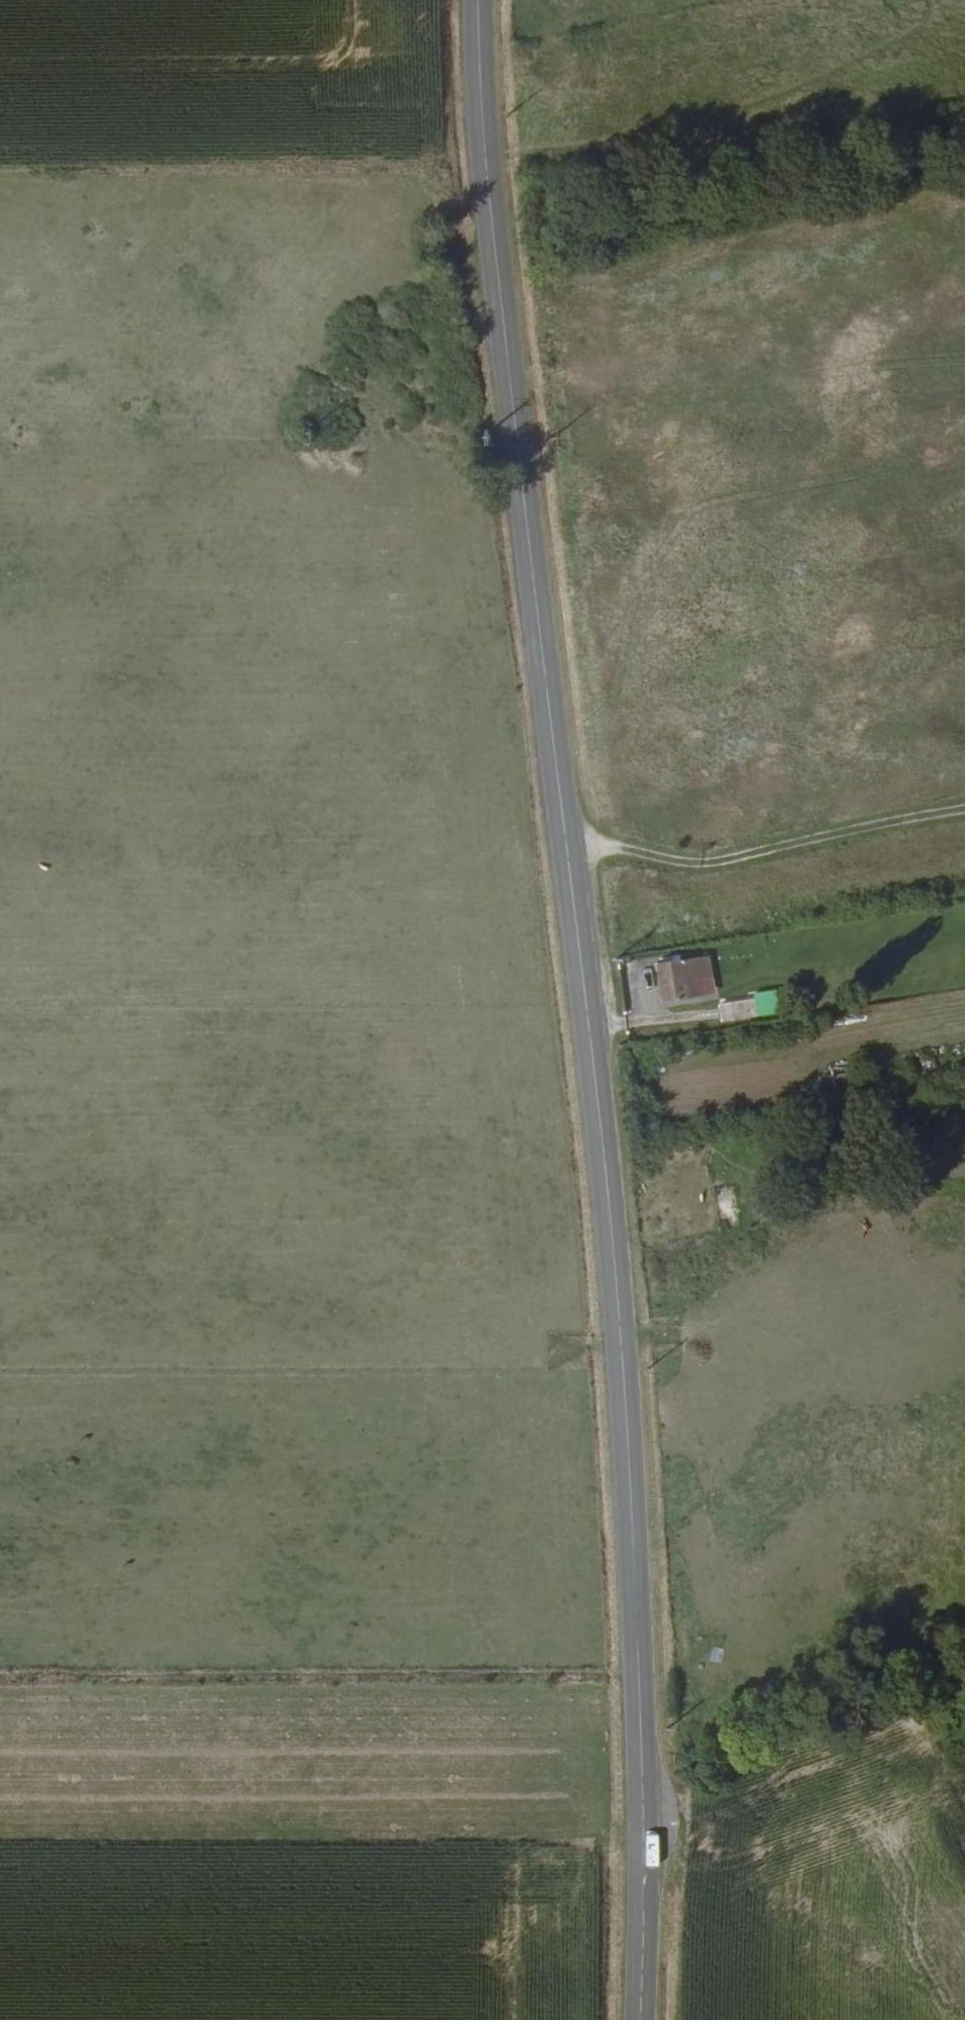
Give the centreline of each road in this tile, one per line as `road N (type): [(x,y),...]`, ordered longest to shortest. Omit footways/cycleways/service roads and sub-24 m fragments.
road 1 (tertiary): [(623,2019),(621,1600),(598,1100),(495,252),(479,0)]
road 2 (track): [(964,815),(704,865),(567,841)]

